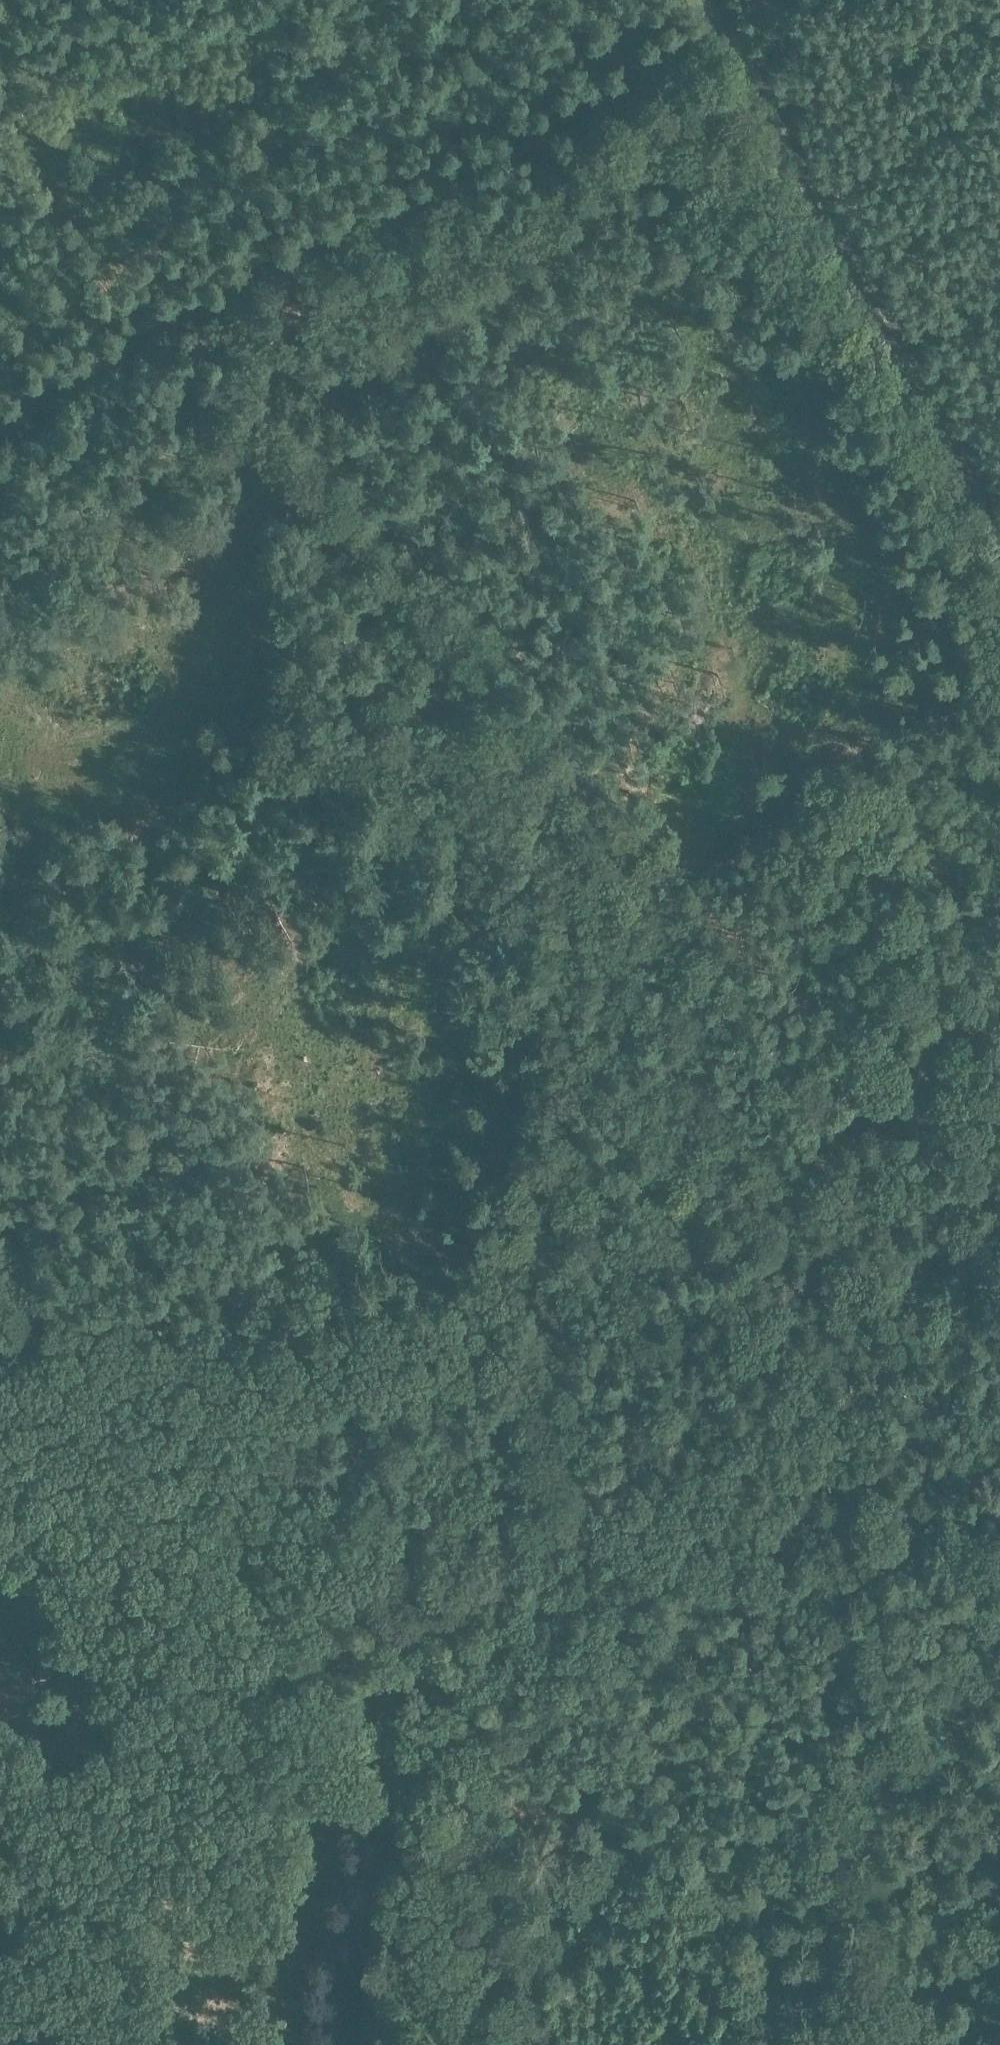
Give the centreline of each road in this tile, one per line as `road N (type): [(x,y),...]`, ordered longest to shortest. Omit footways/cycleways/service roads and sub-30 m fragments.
road 1 (track): [(305,2044),(358,1814),(382,1787),(999,1304)]

